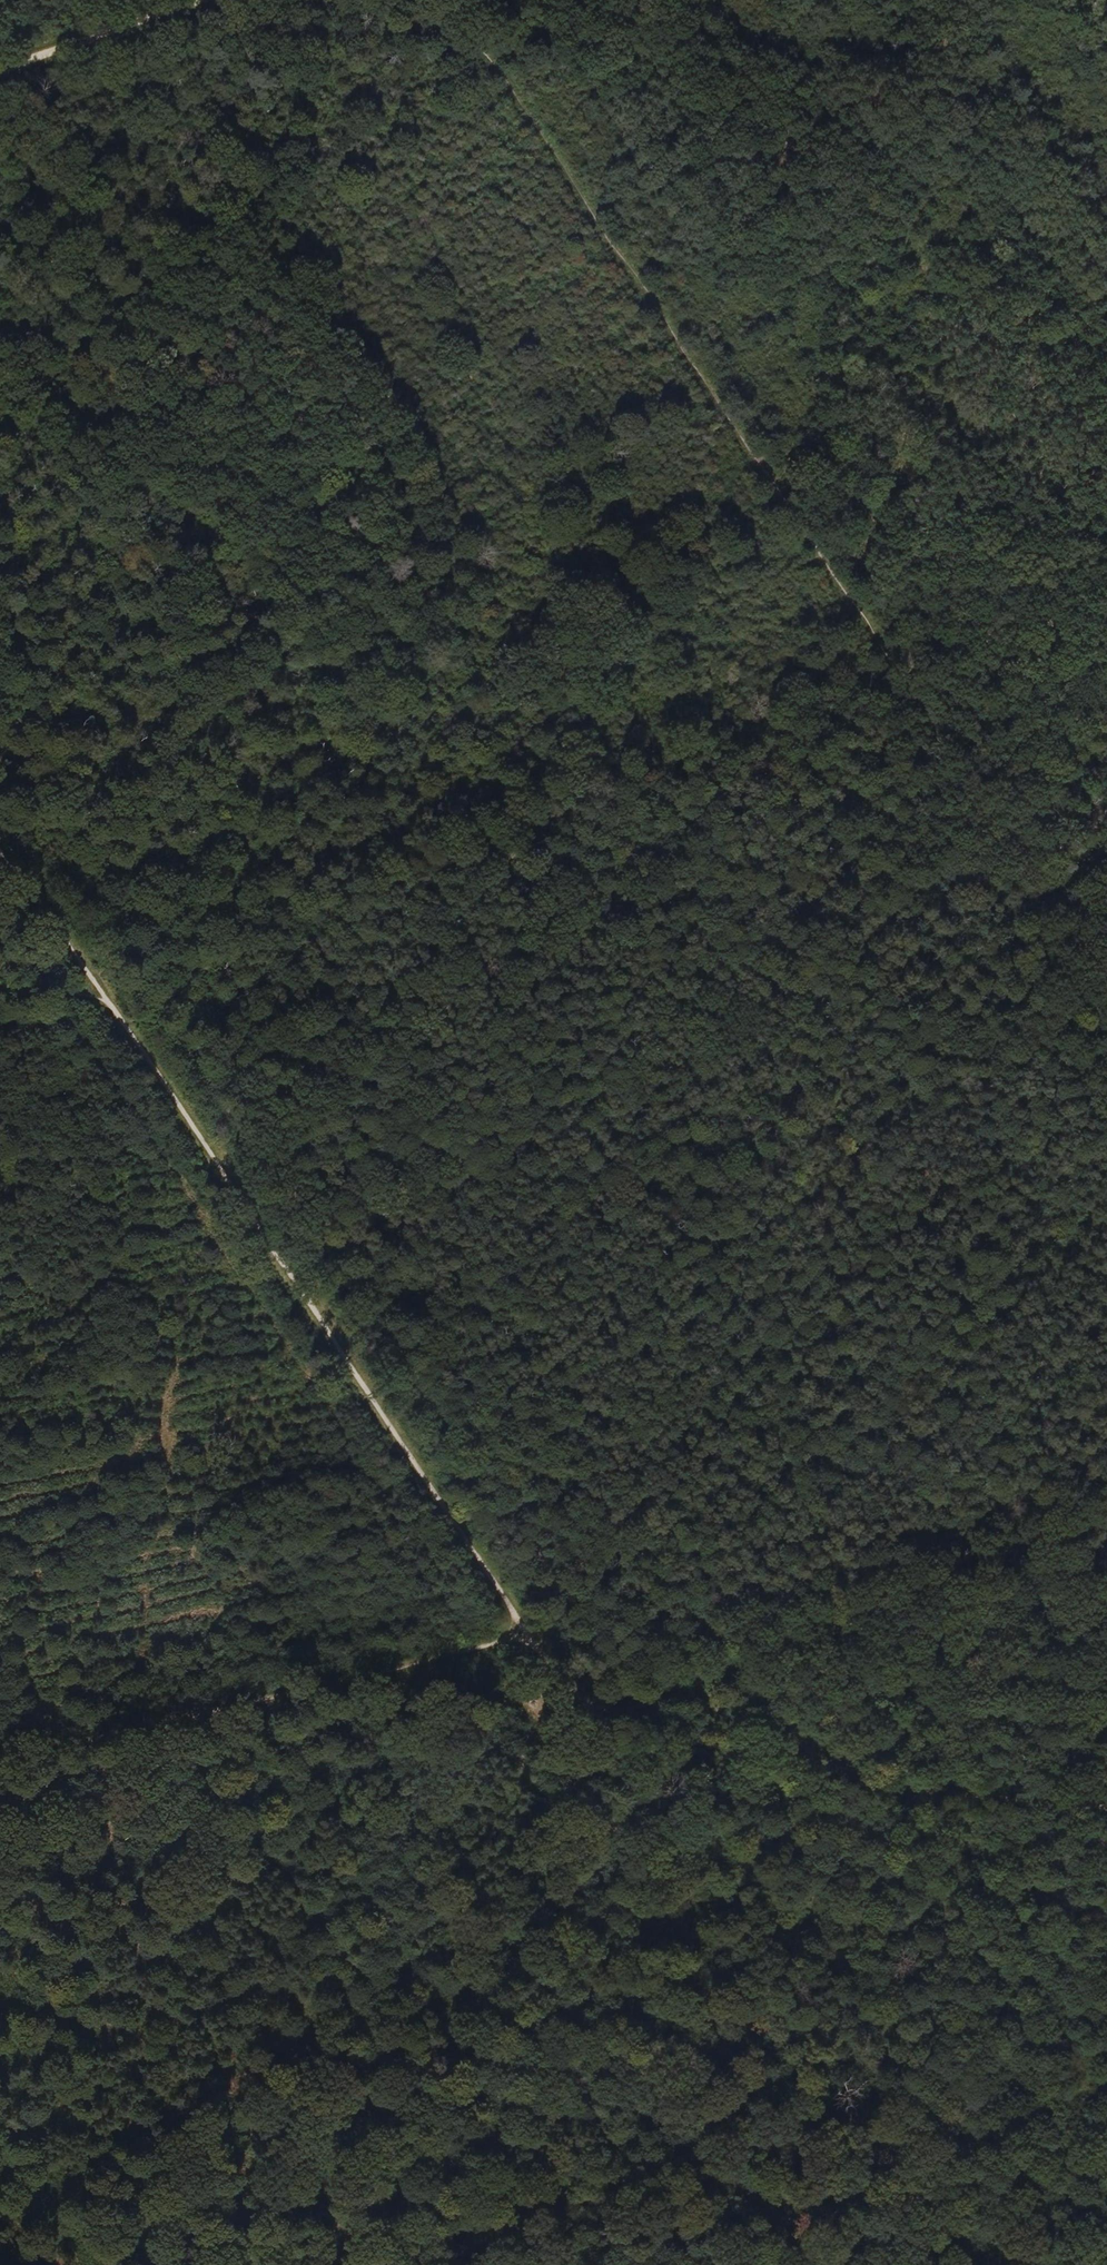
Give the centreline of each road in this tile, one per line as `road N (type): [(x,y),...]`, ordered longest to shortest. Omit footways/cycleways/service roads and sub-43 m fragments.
road 1 (track): [(0,839),(565,1689),(602,1712),(670,1695)]
road 2 (track): [(0,1760),(523,1633)]
road 3 (track): [(670,1695),(1106,1523)]
road 4 (track): [(670,1695),(770,1729),(892,1787),(1106,1806)]
road 5 (track): [(0,70),(201,0)]

